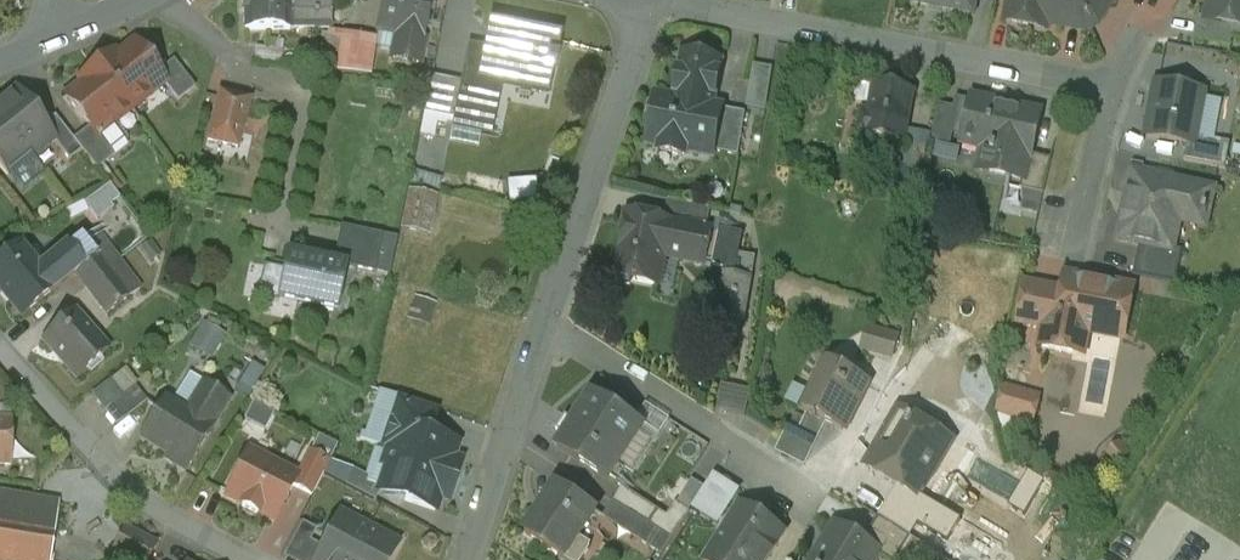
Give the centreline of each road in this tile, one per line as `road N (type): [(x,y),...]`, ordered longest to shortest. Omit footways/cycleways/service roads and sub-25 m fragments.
road 1 (residential): [(661,0),(1110,87)]
road 2 (residential): [(543,325),(654,0)]
road 3 (residential): [(247,559),(183,528),(131,490),(0,347)]
road 4 (residential): [(543,325),(814,492)]
road 5 (residential): [(467,559),(543,325)]
road 6 (residential): [(1110,87),(1075,255)]

